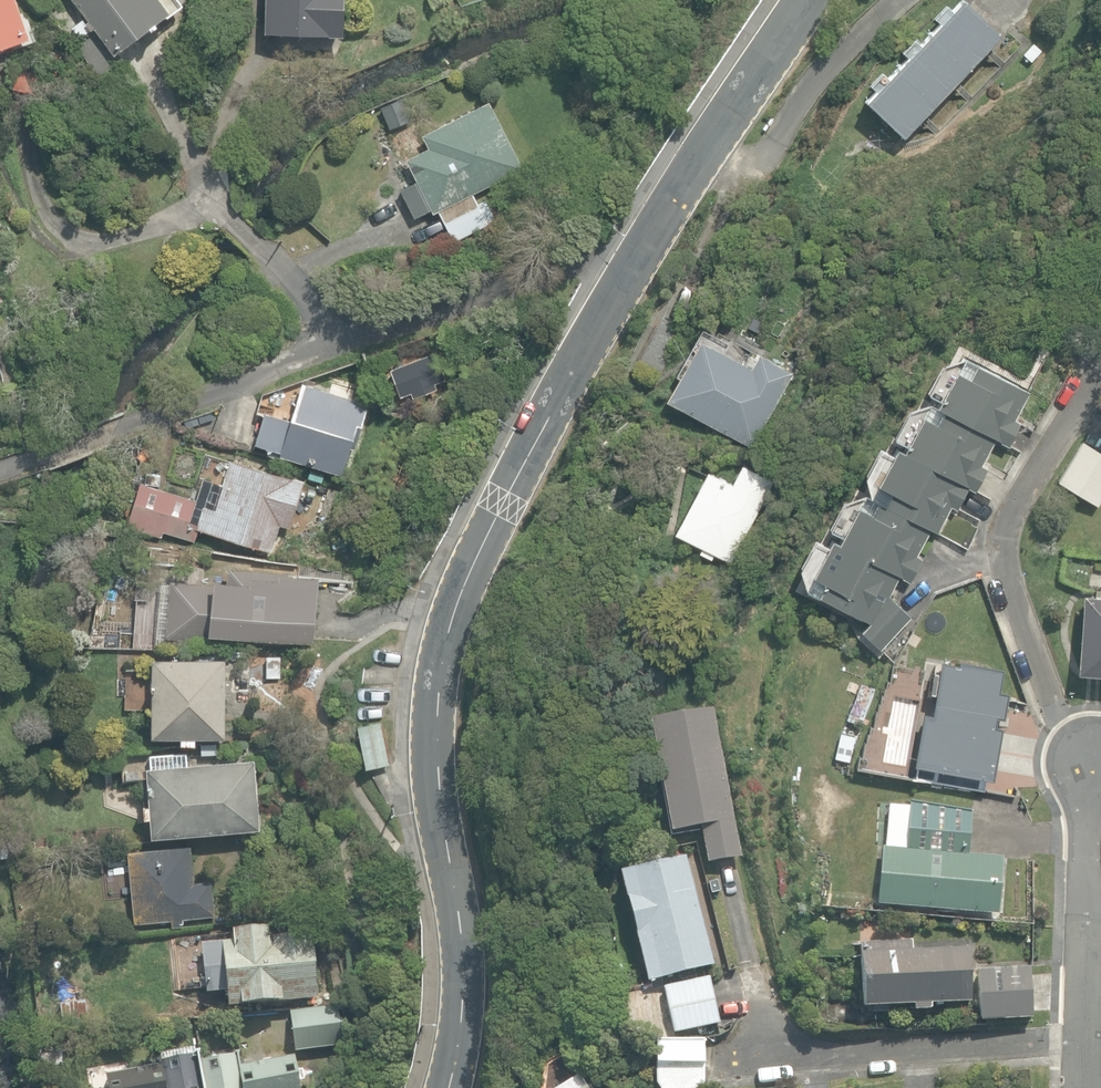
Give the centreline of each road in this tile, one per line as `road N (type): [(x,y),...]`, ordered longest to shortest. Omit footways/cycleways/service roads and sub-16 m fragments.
road 1 (tertiary): [(789,0),(643,233),(473,547),(441,715),(436,794),(447,979),(425,1087)]
road 2 (residential): [(1100,368),(995,541),(1056,711),(1086,757)]
road 3 (residential): [(721,1067),(1086,1032)]
road 4 (residential): [(1086,1032),(1086,757)]

